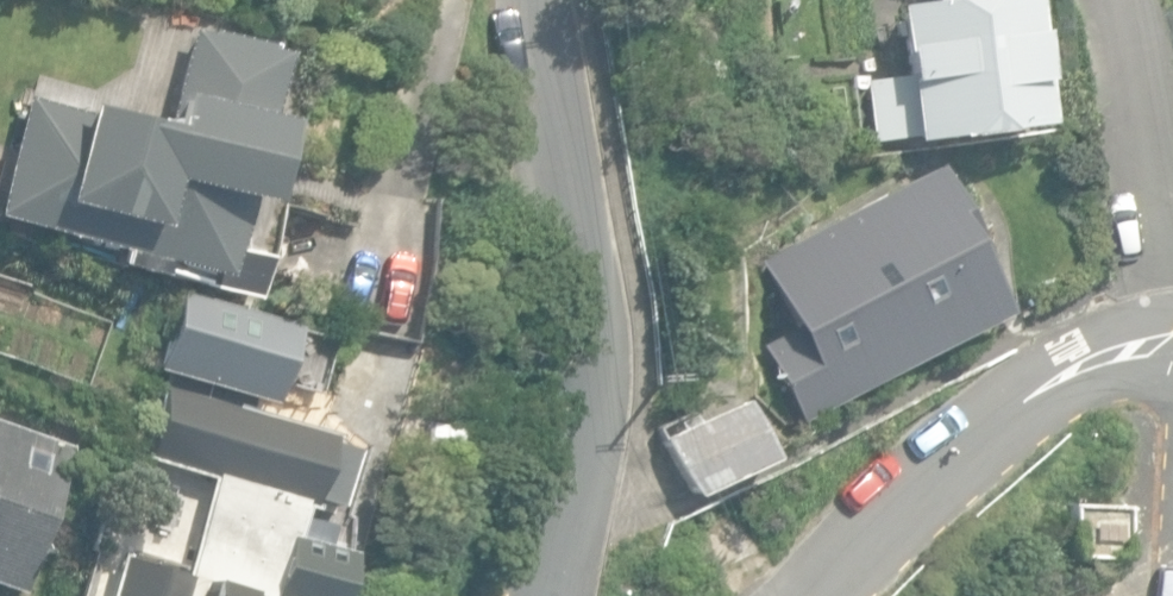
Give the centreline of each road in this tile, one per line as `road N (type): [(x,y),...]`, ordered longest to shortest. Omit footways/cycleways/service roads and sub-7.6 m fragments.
road 1 (residential): [(554,595),(577,502),(596,353),(538,0)]
road 2 (residential): [(1172,344),(1099,355),(998,417),(812,595)]
road 3 (residential): [(1141,0),(1172,215)]

